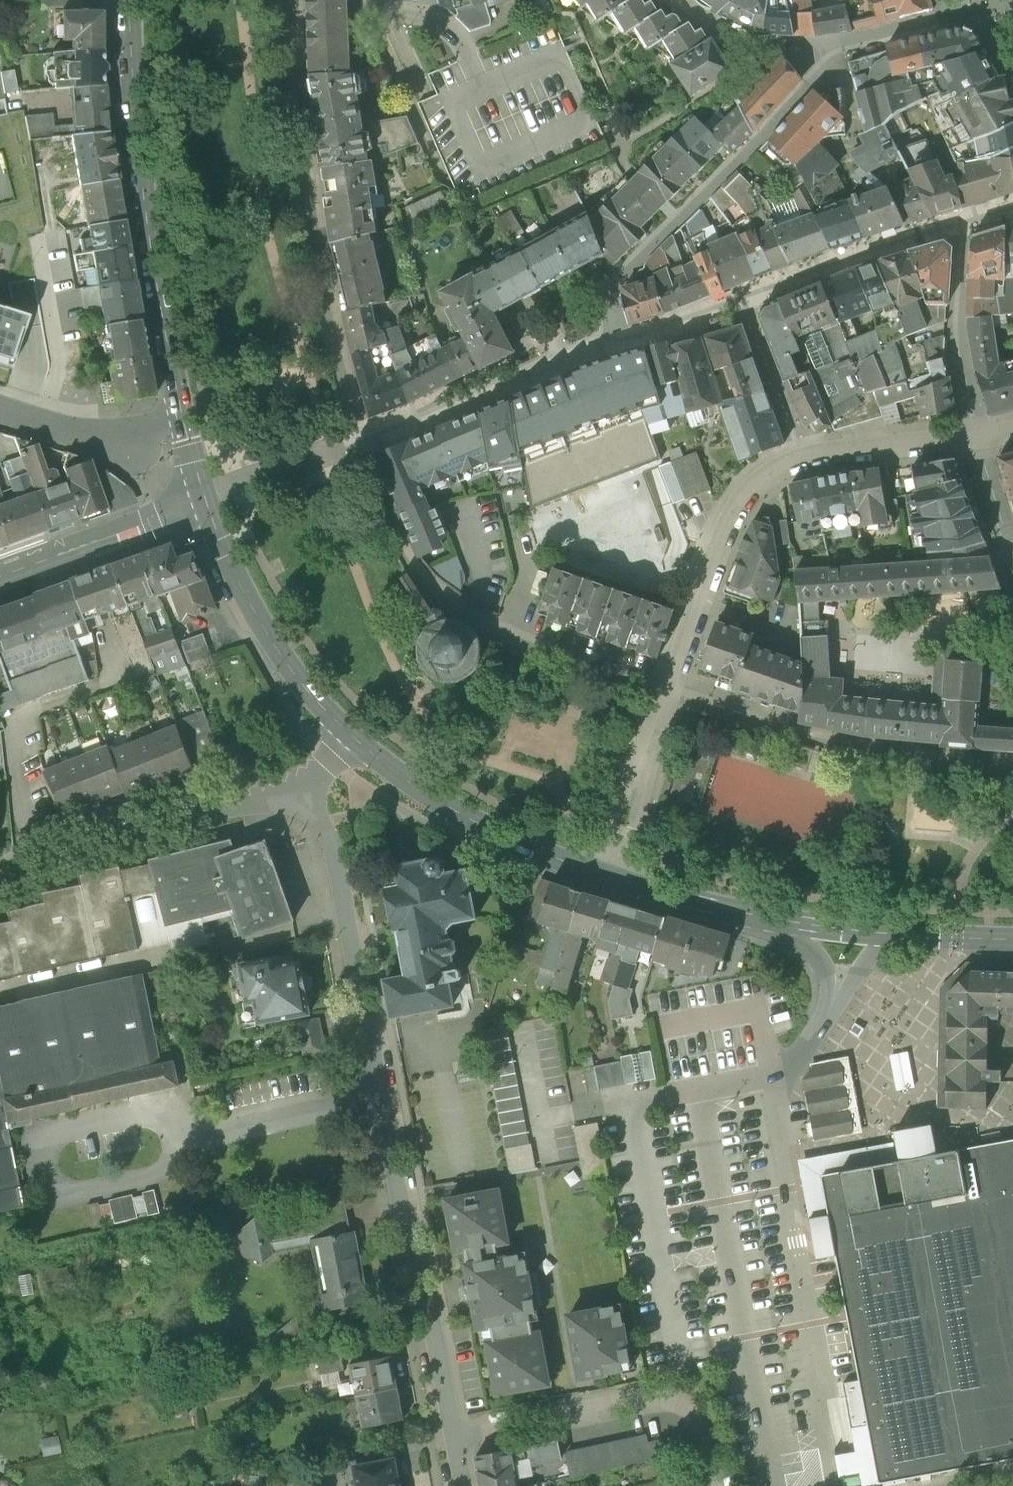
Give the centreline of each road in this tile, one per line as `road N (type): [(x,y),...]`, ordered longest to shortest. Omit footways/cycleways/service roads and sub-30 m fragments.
road 1 (residential): [(304,788),(335,857),(451,1437)]
road 2 (residential): [(813,458),(752,492),(736,521),(598,874)]
road 3 (secondary): [(598,874),(771,919),(1012,940)]
road 4 (secondary): [(130,0),(141,174),(183,414)]
road 5 (residential): [(451,1437),(674,1400),(708,1431),(719,1485)]
road 6 (residential): [(304,788),(100,840),(0,884)]
road 7 (secondary): [(205,496),(232,568),(282,656),(354,738)]
road 8 (secondary): [(354,738),(478,824),(598,874)]
road 9 (tertiary): [(0,577),(205,496)]
road 10 (residential): [(813,458),(1012,431)]
road 11 (residential): [(0,410),(130,446)]

